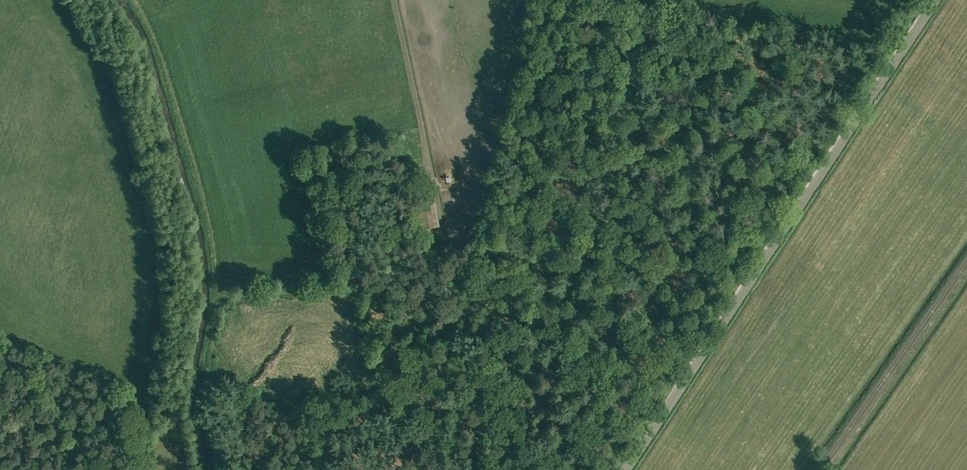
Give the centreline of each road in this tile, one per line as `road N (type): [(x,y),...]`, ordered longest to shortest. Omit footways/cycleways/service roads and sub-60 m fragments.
road 1 (unclassified): [(626,469),(937,0)]

